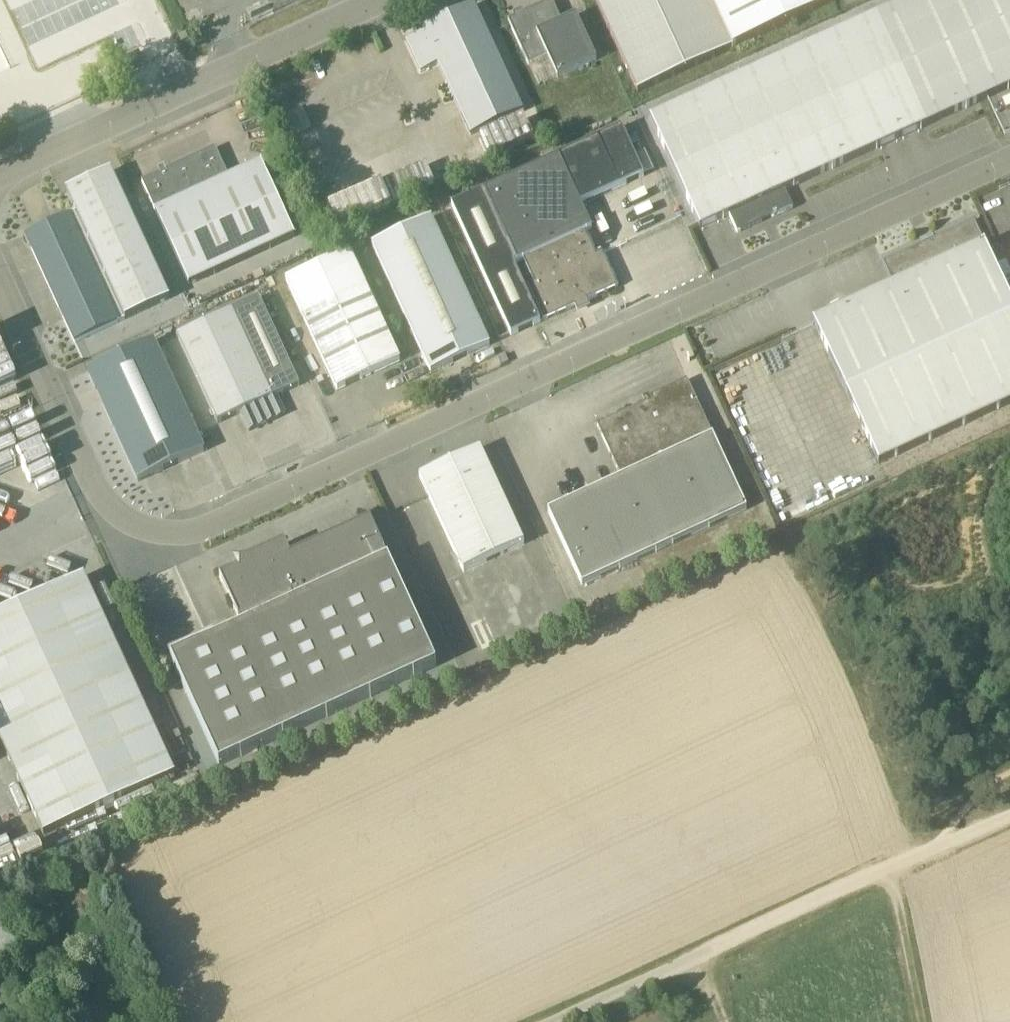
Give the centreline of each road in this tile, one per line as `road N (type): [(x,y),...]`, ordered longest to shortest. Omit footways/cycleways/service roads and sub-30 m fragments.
road 1 (unclassified): [(1009,159),(219,524),(165,534),(123,516),(87,481)]
road 2 (unclassified): [(0,172),(376,0)]
road 3 (track): [(1009,817),(718,945)]
road 4 (unclassified): [(87,481),(0,275)]
road 5 (unclassified): [(551,1021),(718,945)]
road 6 (track): [(888,869),(923,1021)]

